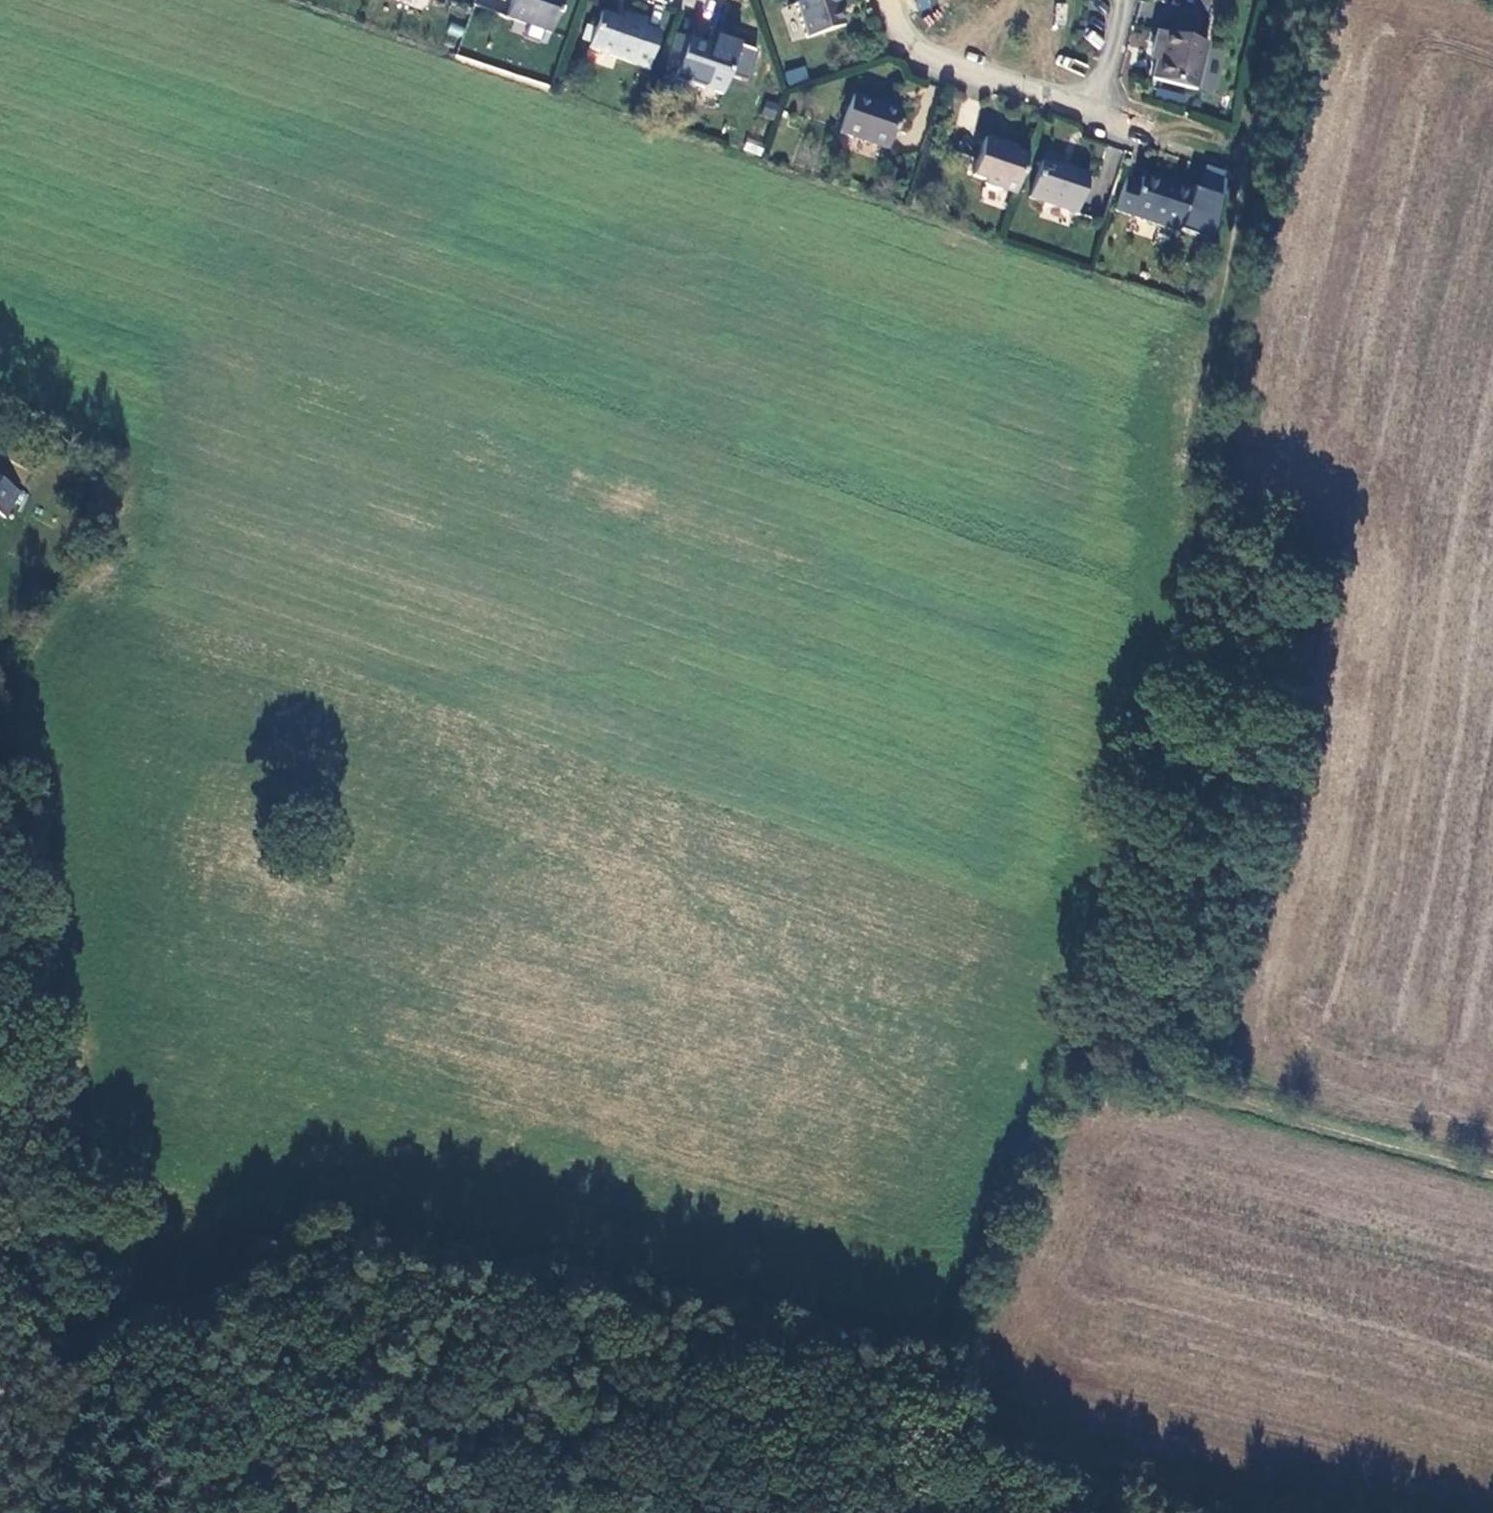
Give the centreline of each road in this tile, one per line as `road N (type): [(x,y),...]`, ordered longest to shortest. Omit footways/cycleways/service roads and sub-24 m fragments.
road 1 (residential): [(892,0),(916,46),(946,63),(1077,96),(1100,84),(1124,0)]
road 2 (track): [(0,1296),(58,1331),(247,1512)]

